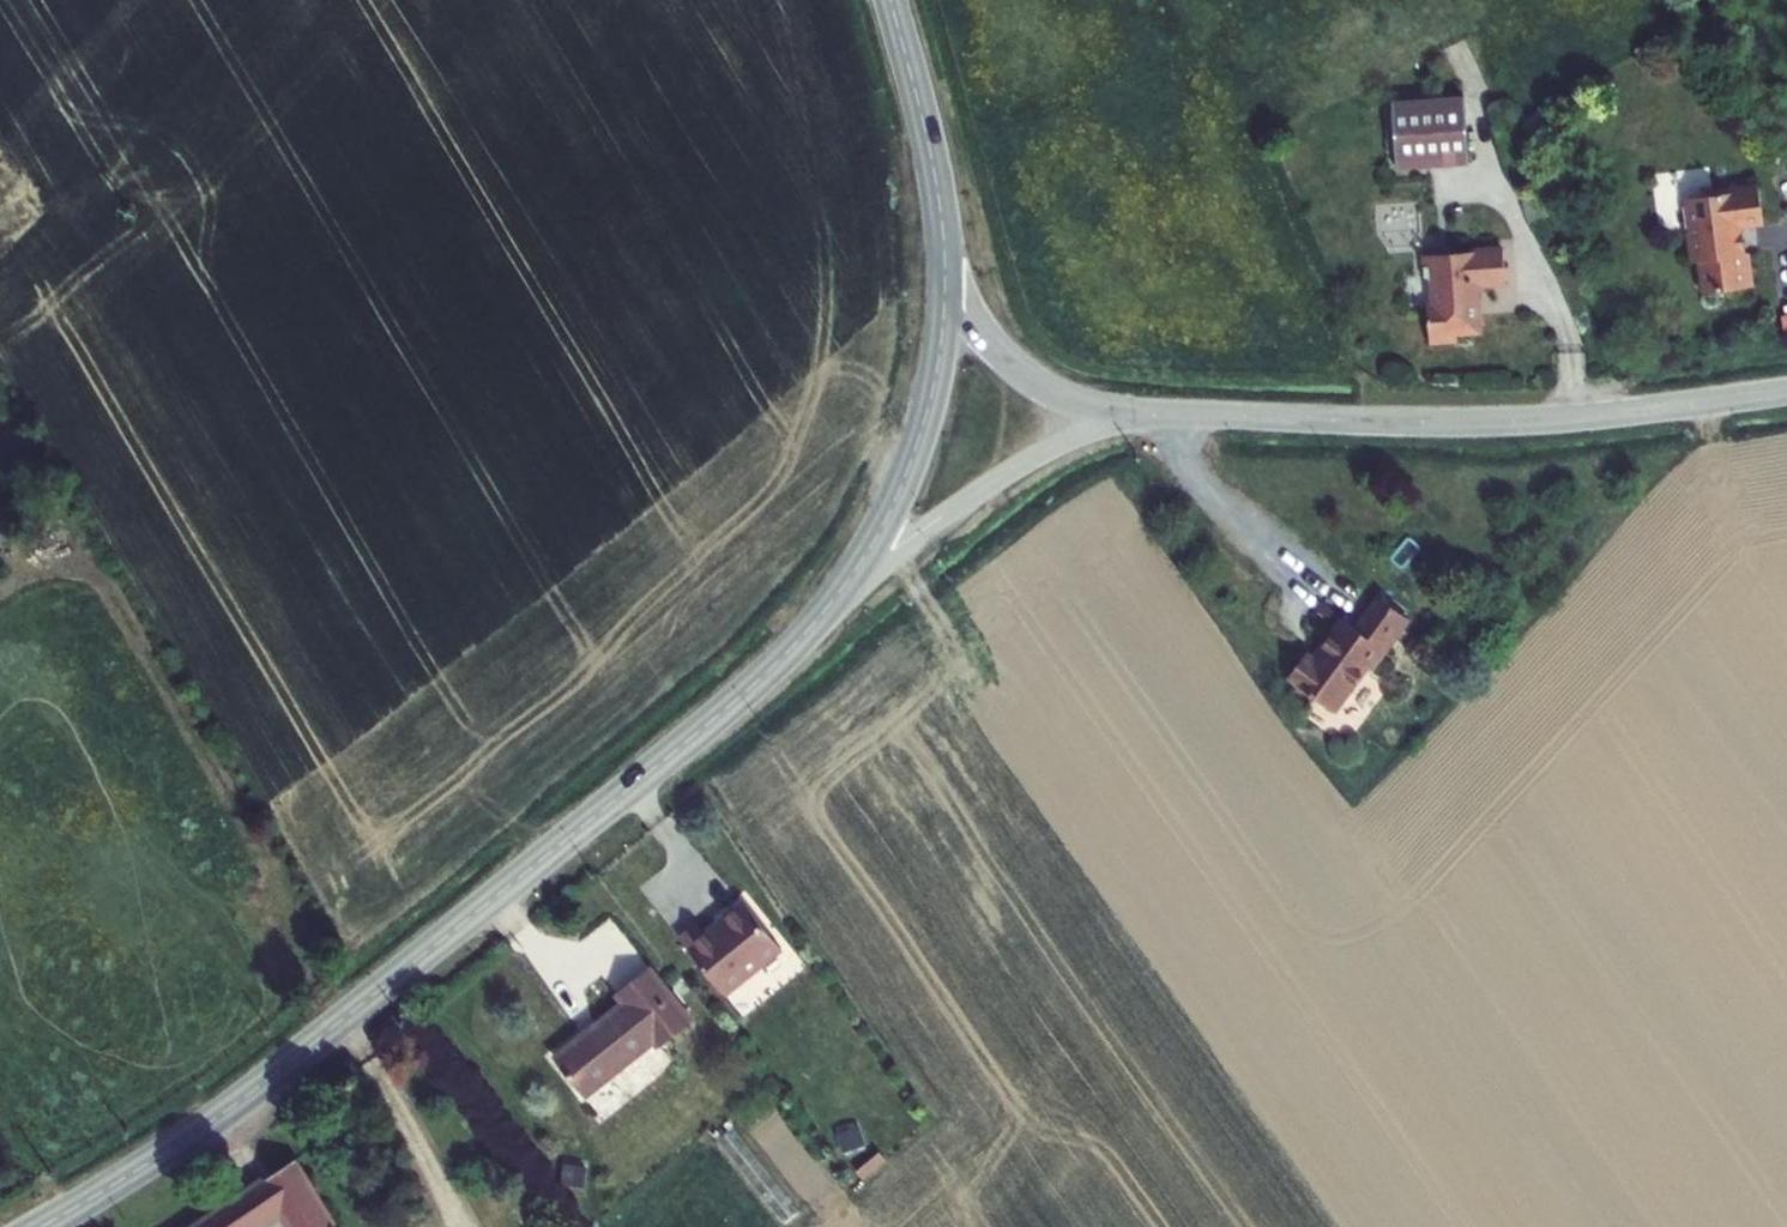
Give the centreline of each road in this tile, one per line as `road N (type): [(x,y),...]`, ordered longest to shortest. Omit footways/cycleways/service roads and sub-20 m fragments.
road 1 (secondary): [(41,1226),(243,1100),(760,681),(851,580)]
road 2 (residential): [(1142,412),(1495,422),(1786,390)]
road 3 (residential): [(851,580),(1055,444),(1142,412)]
road 4 (secondary): [(894,0),(942,194),(948,292)]
road 5 (residential): [(948,292),(1008,359),(1059,396),(1142,412)]
road 6 (secondary): [(851,580),(900,495),(935,394)]

